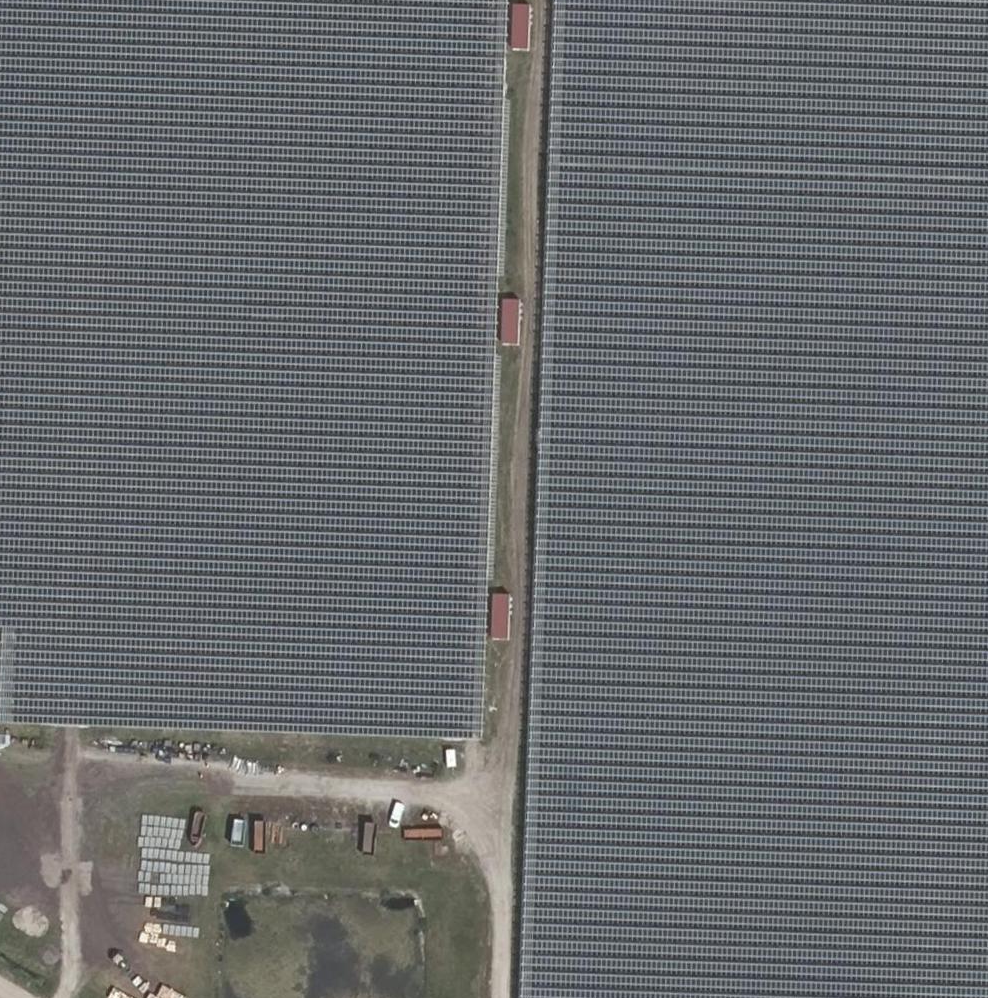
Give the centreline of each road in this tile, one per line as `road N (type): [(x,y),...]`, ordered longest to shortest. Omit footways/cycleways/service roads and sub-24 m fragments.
road 1 (track): [(540,0),(500,997)]

